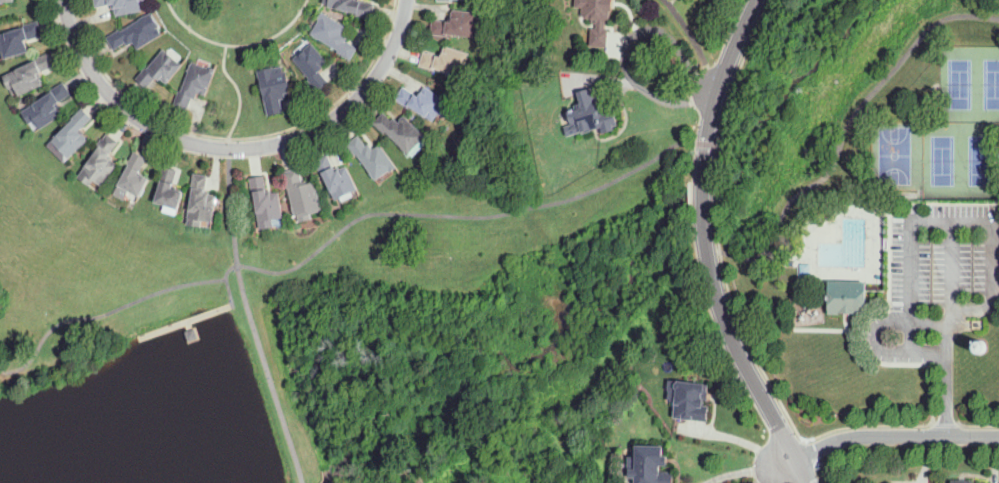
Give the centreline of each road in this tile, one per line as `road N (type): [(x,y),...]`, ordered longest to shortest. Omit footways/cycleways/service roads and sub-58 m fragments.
road 1 (residential): [(759,0),(717,101),(705,218),(729,329),(807,482)]
road 2 (residential): [(65,0),(69,33),(100,95),(131,121),(228,149),(285,141),(346,110),(391,49),(404,0)]
road 3 (residential): [(795,457),(850,437),(998,437)]

